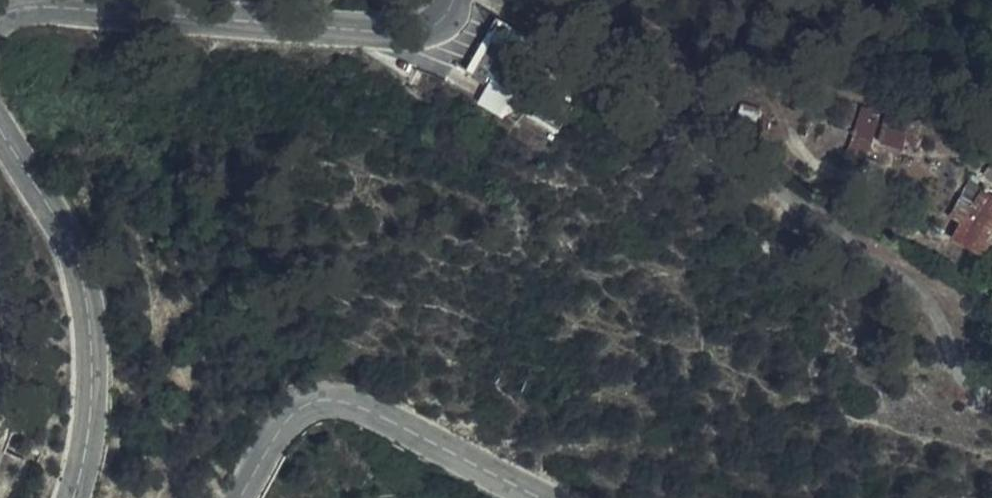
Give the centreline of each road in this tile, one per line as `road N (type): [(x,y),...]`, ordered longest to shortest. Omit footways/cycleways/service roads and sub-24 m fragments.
road 1 (unclassified): [(0,12),(27,7),(419,30),(440,18),(450,0)]
road 2 (unclassified): [(73,497),(89,426),(87,308),(72,252),(0,124)]
road 3 (unclassified): [(542,497),(359,410),(318,402),(279,426),(241,497)]

